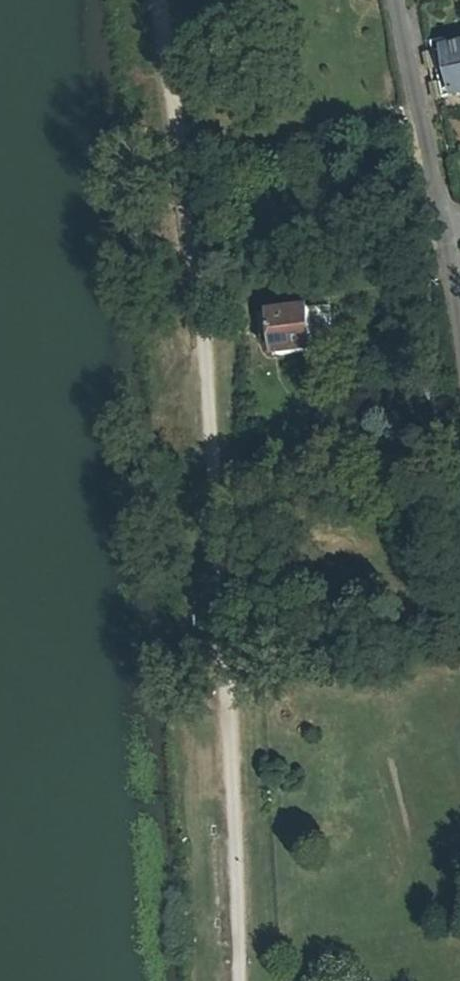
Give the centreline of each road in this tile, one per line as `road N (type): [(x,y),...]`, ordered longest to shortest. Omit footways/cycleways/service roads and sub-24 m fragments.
road 1 (track): [(158,0),(215,427),(240,980)]
road 2 (residential): [(459,362),(397,0)]

